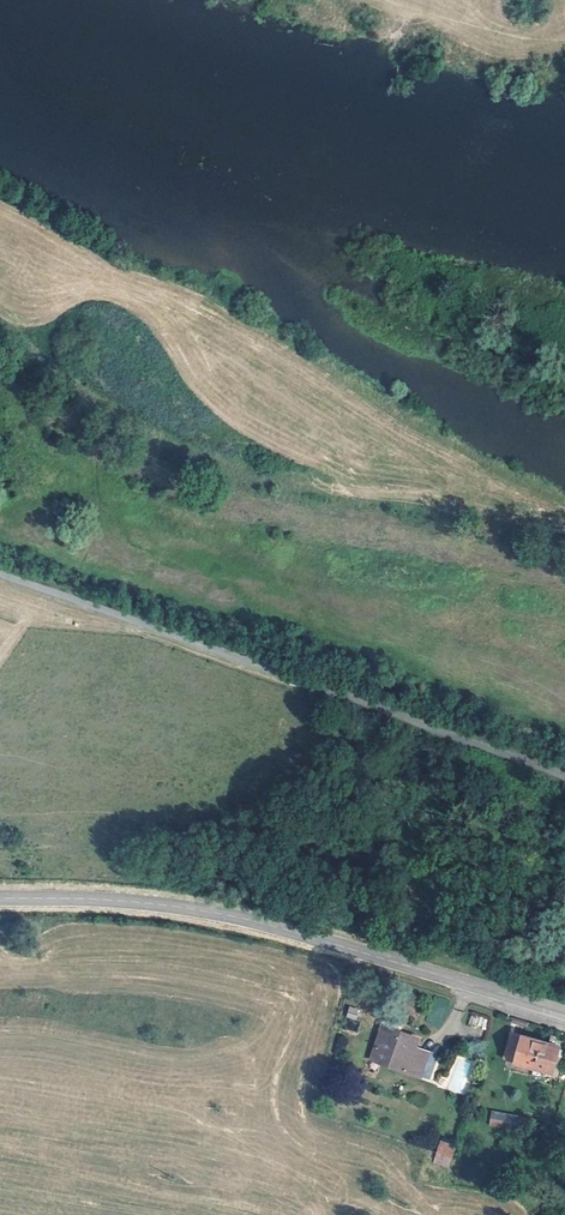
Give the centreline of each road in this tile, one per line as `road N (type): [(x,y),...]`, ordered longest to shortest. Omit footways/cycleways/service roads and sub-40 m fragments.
road 1 (secondary): [(564,1013),(254,924),(159,906),(0,901)]

